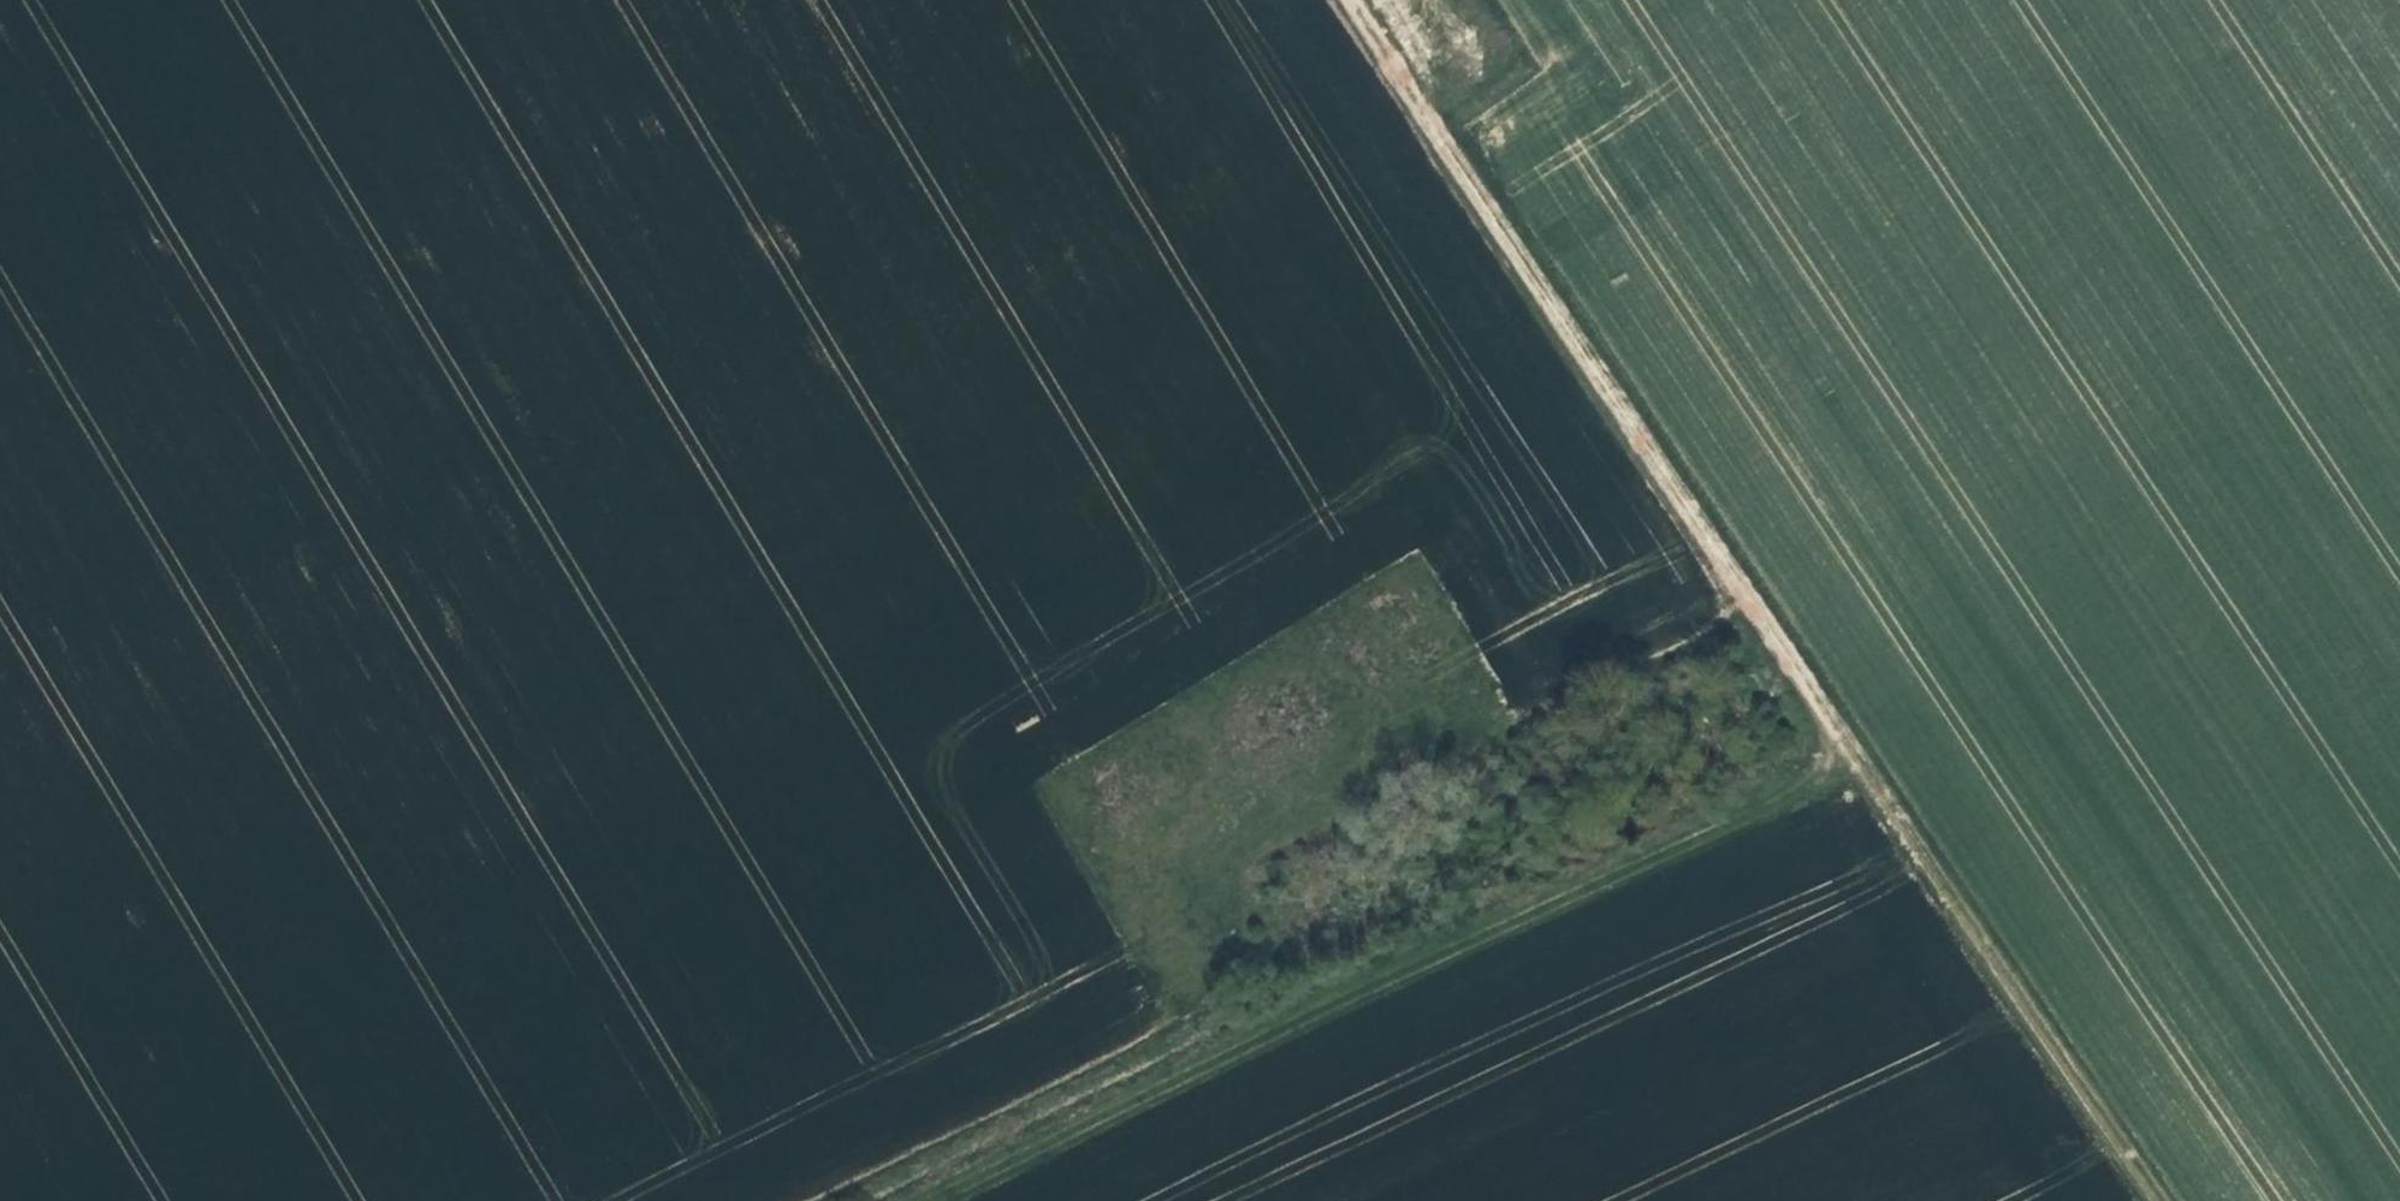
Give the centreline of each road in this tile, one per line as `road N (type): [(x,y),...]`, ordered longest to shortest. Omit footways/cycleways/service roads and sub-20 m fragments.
road 1 (track): [(2167,1200),(1357,0)]
road 2 (track): [(1861,757),(945,1200)]

